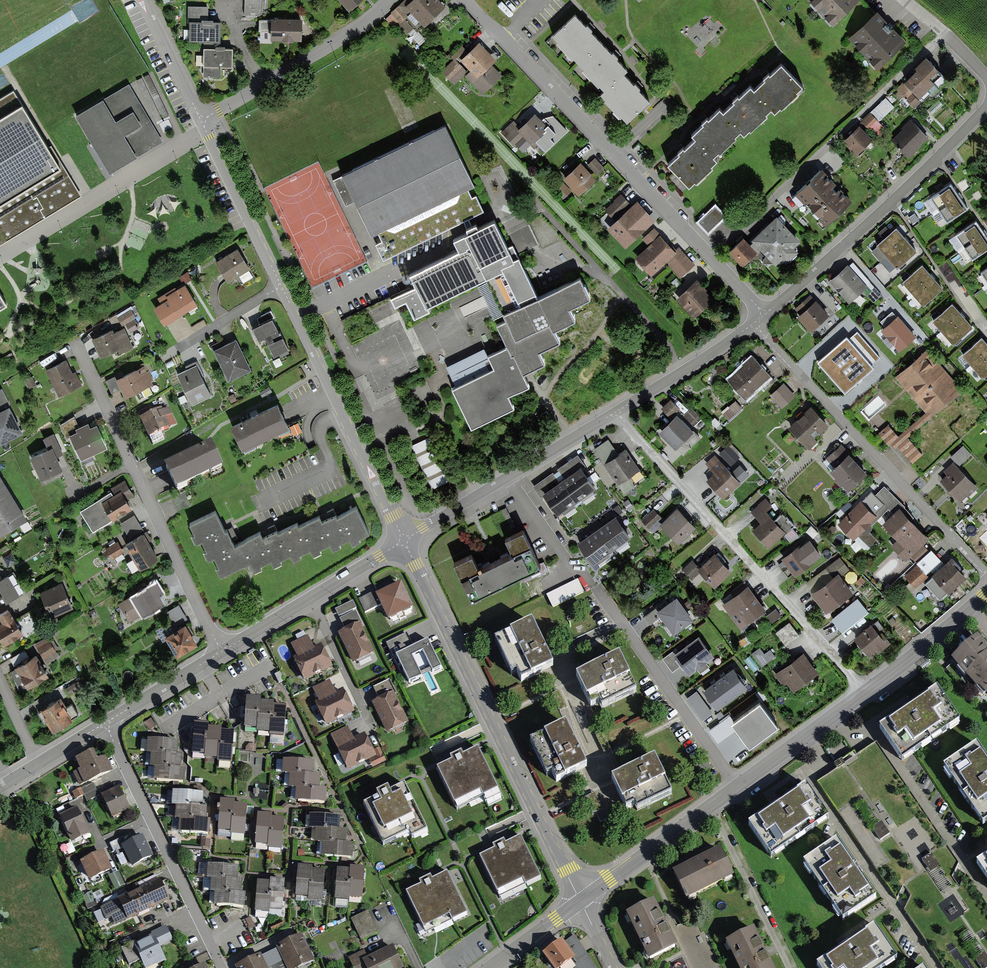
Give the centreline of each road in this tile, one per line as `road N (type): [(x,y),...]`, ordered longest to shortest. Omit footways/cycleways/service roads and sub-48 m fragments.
road 1 (residential): [(200,120),(404,541)]
road 2 (residential): [(764,314),(467,0)]
road 3 (residential): [(404,541),(580,901)]
road 4 (residential): [(615,412),(865,692)]
road 5 (tertiary): [(865,692),(580,901)]
road 6 (residential): [(986,573),(754,323)]
road 7 (residential): [(222,652),(76,347)]
road 8 (residential): [(986,108),(764,314)]
road 9 (residential): [(222,967),(105,723)]
road 10 (residential): [(615,412),(404,541)]
road 11 (residential): [(200,120),(360,26),(389,0)]
road 12 (residential): [(404,541),(222,652)]
road 13 (residential): [(754,323),(615,412)]
road 14 (tertiary): [(986,594),(865,692)]
road 15 (residential): [(222,652),(105,723)]
road 16 (residential): [(143,0),(200,120)]

